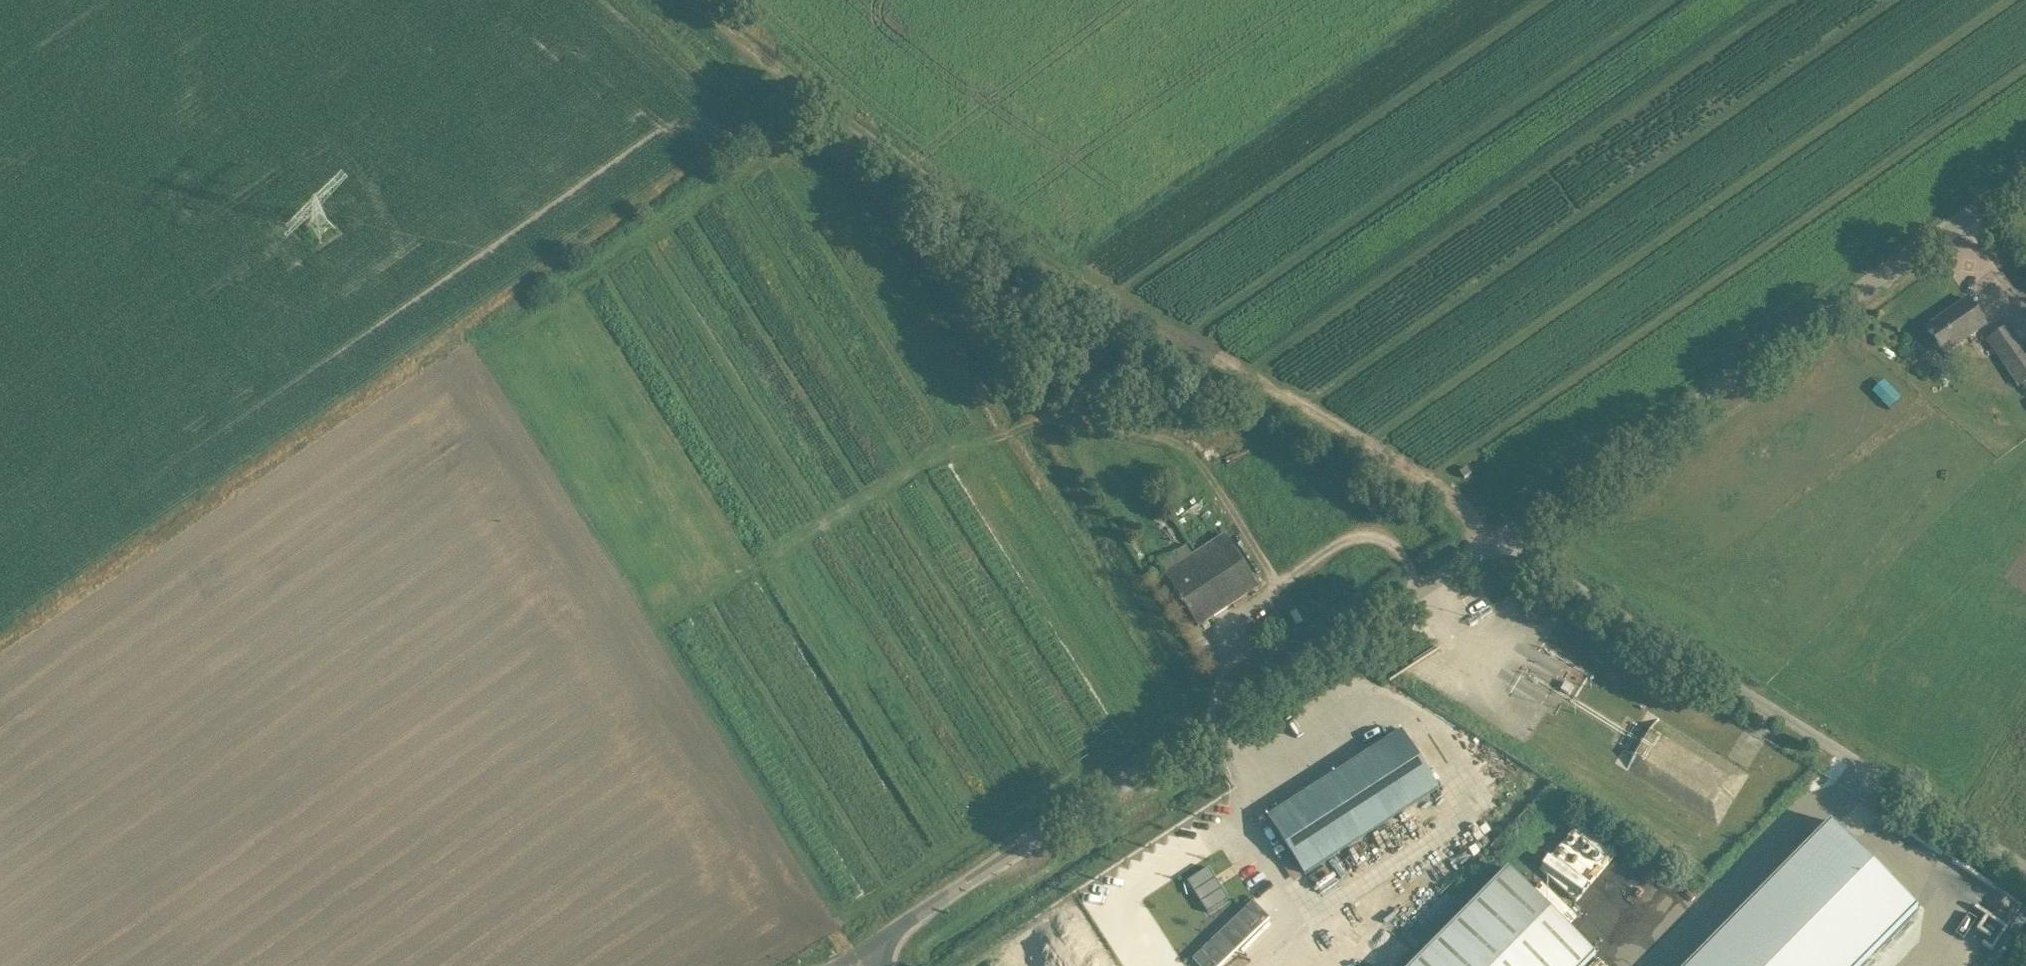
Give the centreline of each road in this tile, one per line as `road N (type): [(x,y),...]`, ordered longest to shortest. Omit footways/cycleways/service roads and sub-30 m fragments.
road 1 (track): [(0,636),(786,106),(816,96)]
road 2 (track): [(1506,536),(863,140),(694,0)]
road 3 (unclassified): [(863,965),(900,926),(1506,536)]
road 4 (unclassified): [(1506,536),(2025,178)]
road 5 (unclassified): [(2025,865),(1506,536)]

